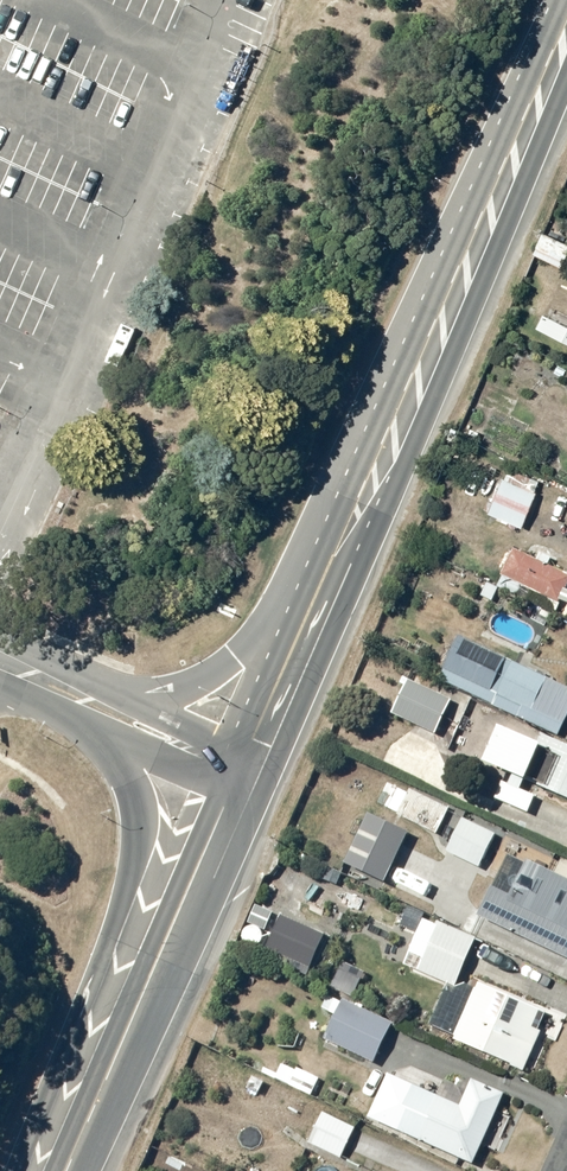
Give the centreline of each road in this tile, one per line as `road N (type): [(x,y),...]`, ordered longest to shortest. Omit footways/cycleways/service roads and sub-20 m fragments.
road 1 (trunk): [(67,1170),(566,16)]
road 2 (trunk): [(437,0),(0,1024)]

